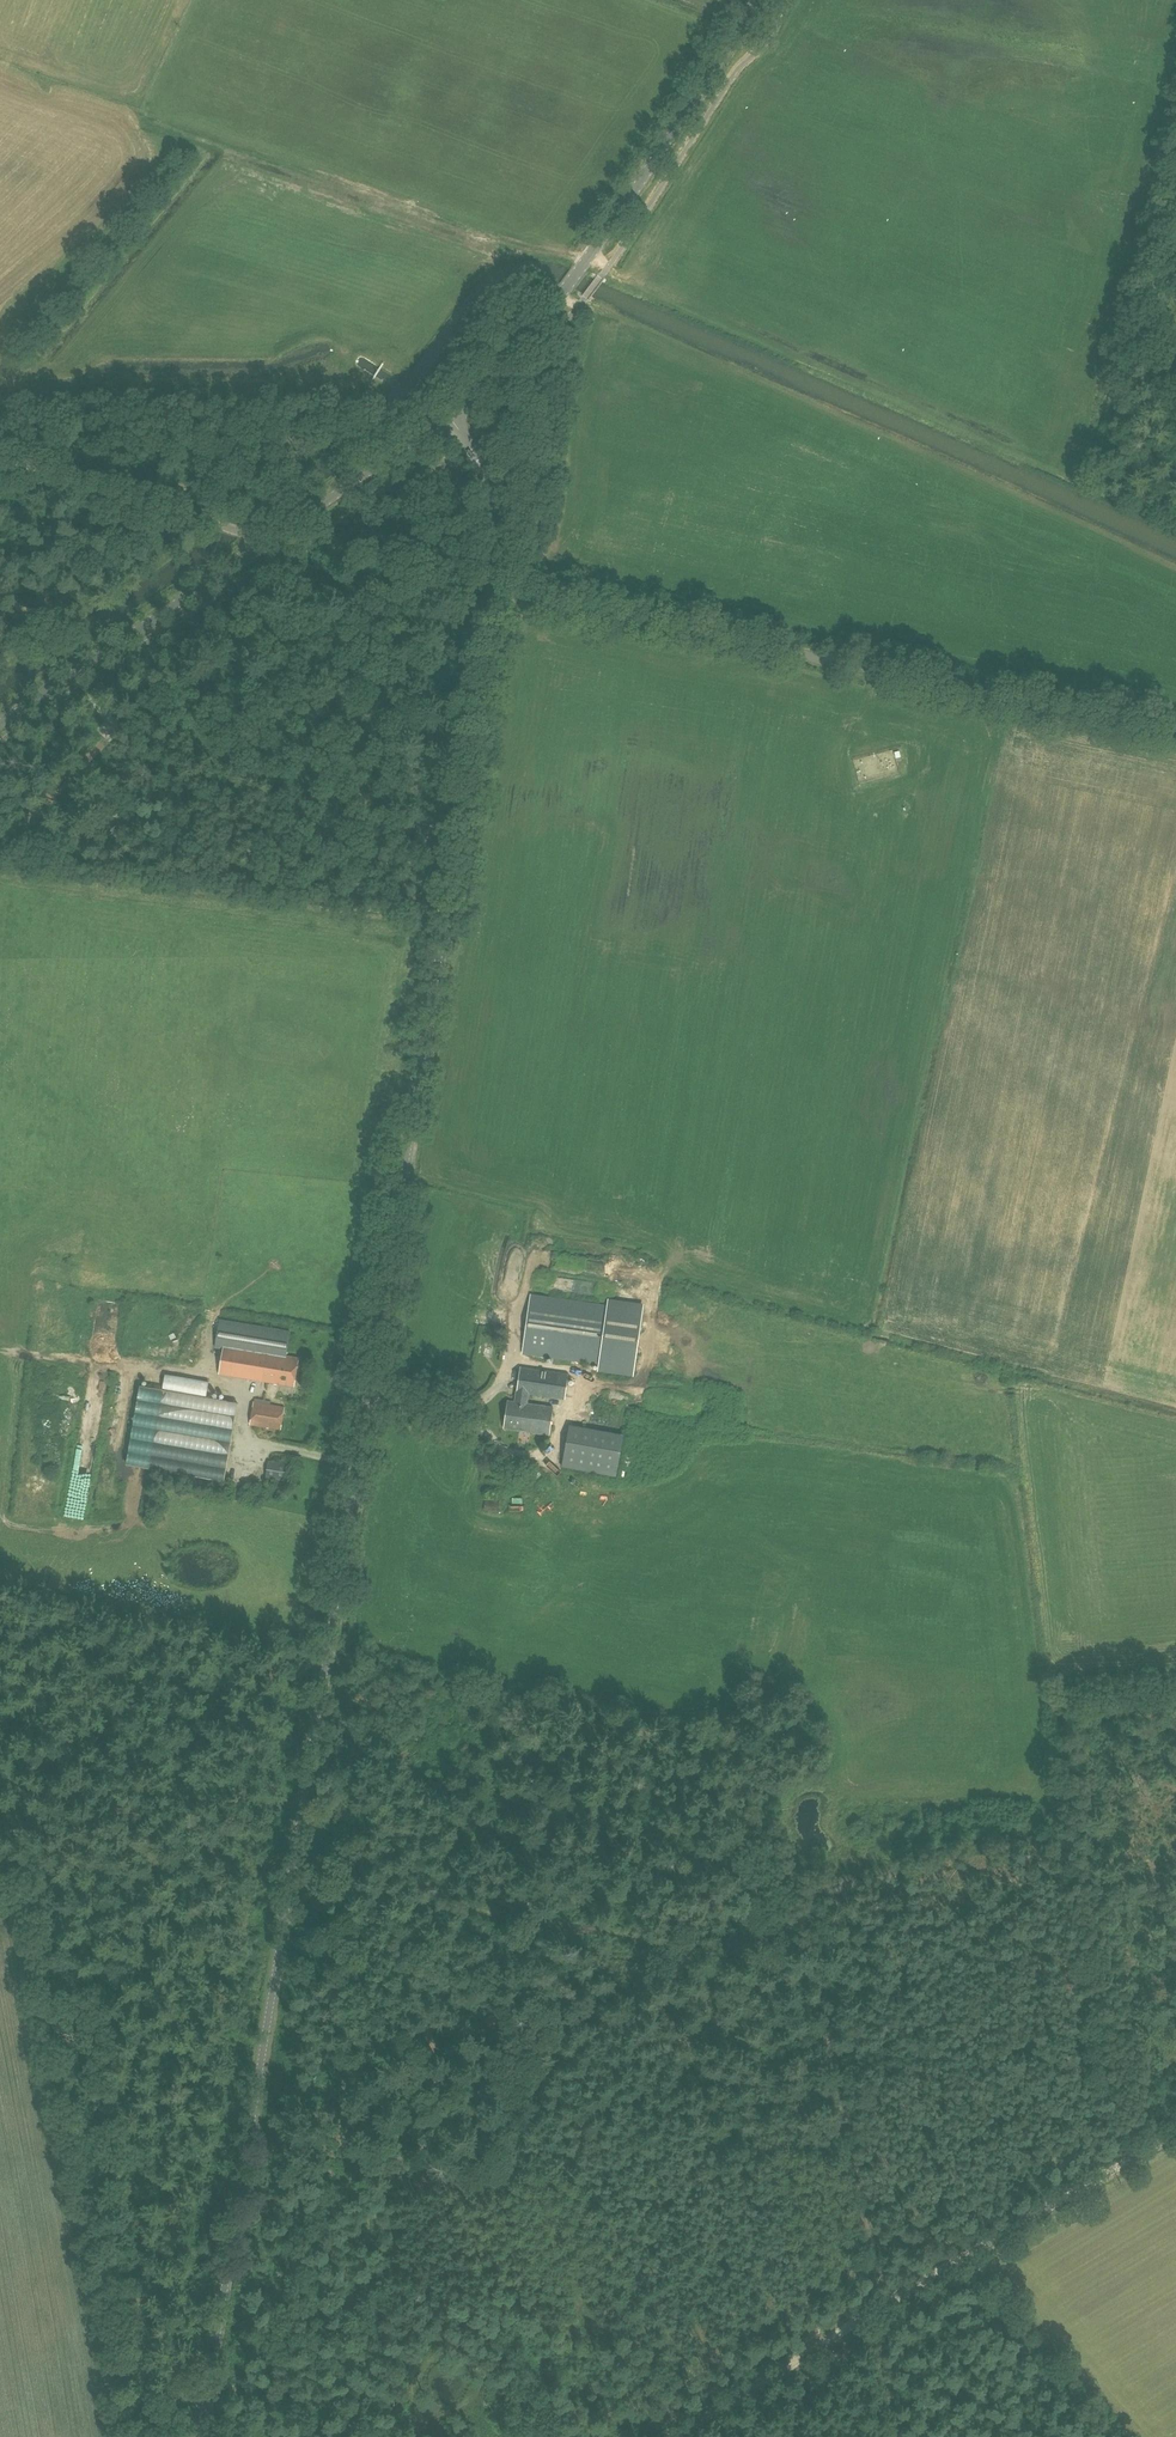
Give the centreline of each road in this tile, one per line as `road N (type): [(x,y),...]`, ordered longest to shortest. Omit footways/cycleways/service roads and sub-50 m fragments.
road 1 (tertiary): [(196,2436),(436,1001),(497,590)]
road 2 (unclassified): [(1175,729),(497,590)]
road 3 (tertiary): [(450,410),(582,267),(758,0)]
road 4 (track): [(1175,2131),(879,2309)]
road 5 (tertiary): [(0,725),(264,546)]
road 6 (unclassified): [(264,546),(224,526),(0,457)]
road 7 (track): [(879,2309),(667,2436)]
road 8 (tertiary): [(264,546),(450,410)]
road 9 (tertiary): [(497,590),(498,498),(450,410)]

